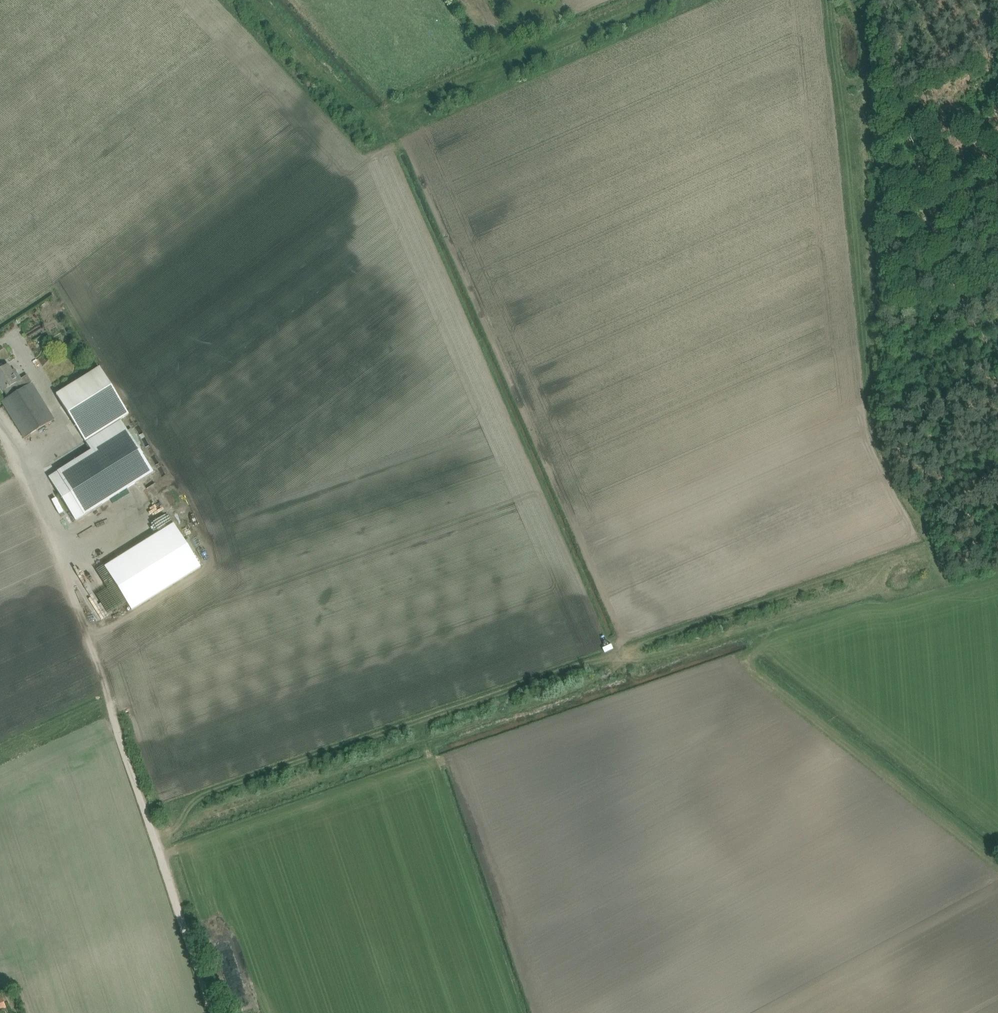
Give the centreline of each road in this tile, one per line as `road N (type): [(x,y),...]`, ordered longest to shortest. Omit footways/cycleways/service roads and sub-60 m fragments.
road 1 (track): [(212,1012),(67,587)]
road 2 (residential): [(67,587),(29,477),(0,423)]

